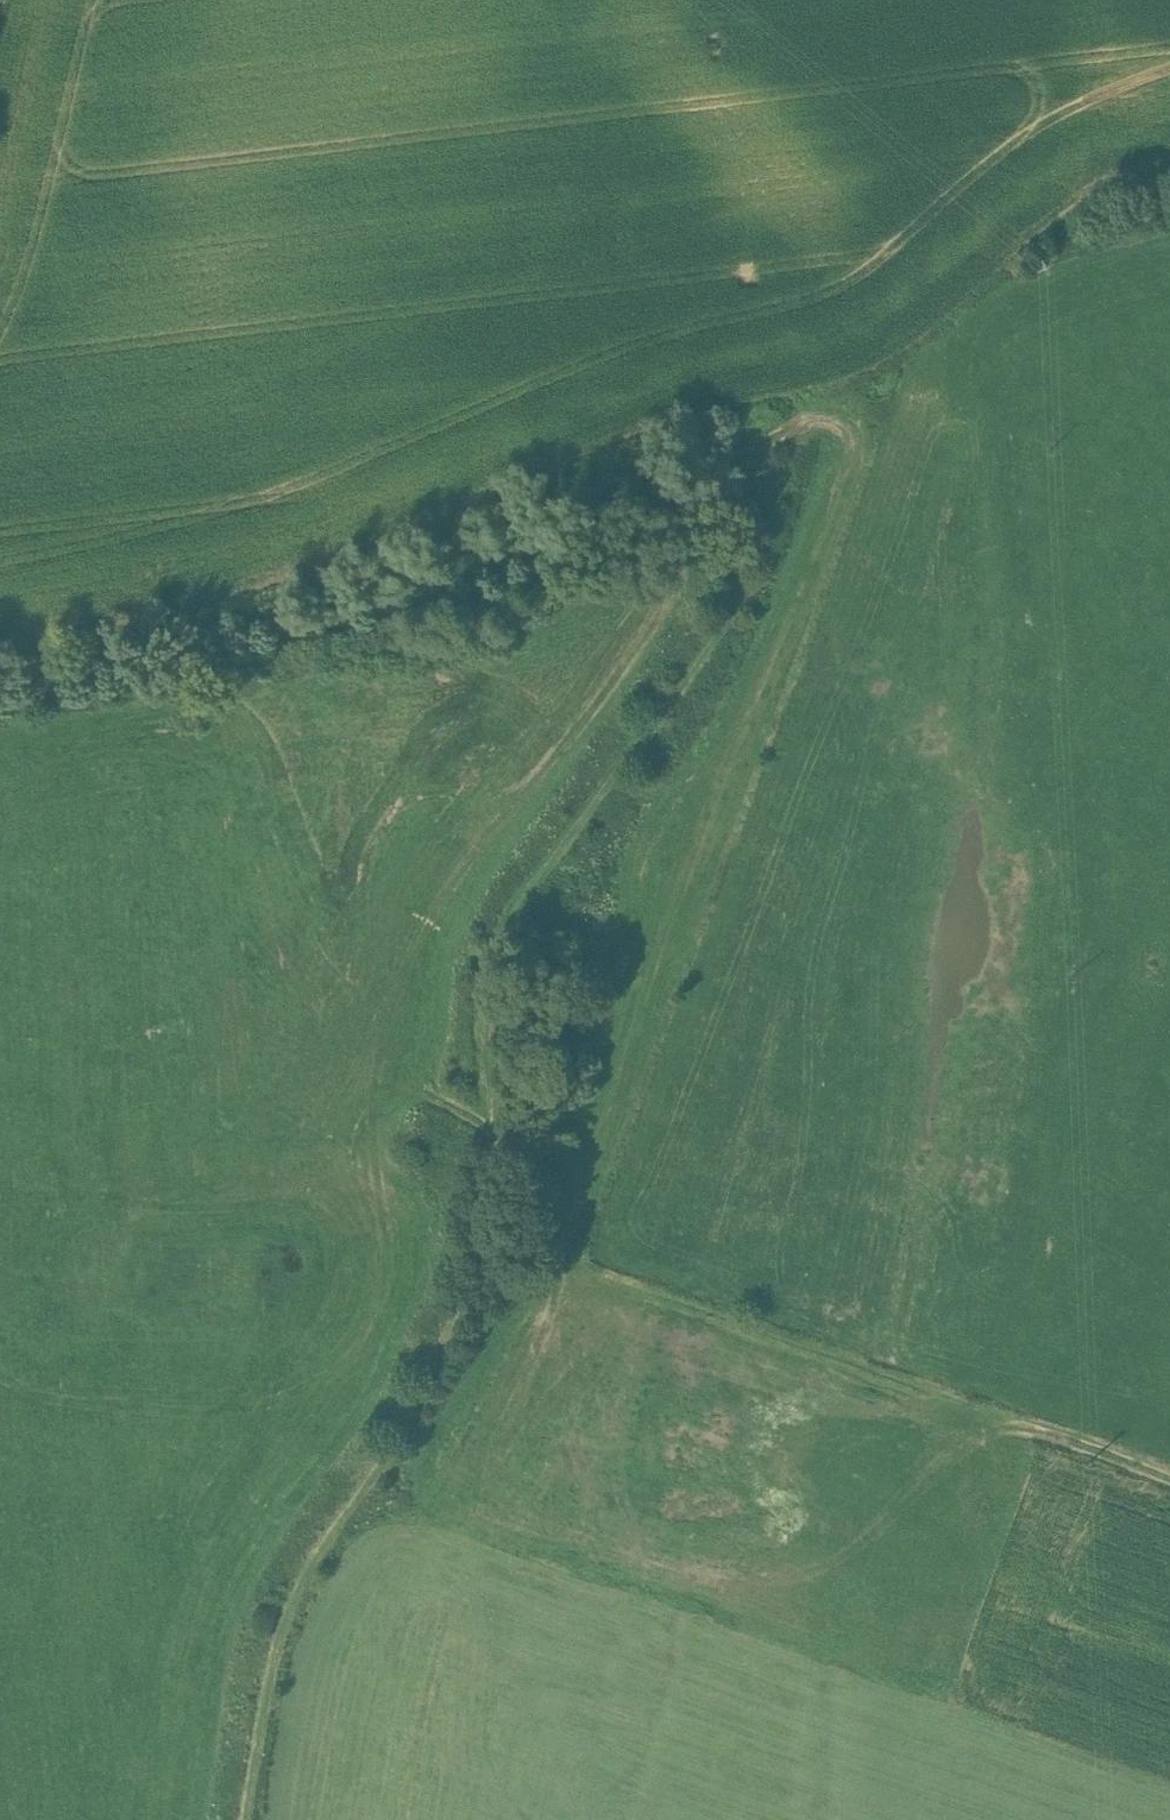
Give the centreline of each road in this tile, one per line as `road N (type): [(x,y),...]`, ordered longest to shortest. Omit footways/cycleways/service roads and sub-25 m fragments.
road 1 (track): [(1169,1478),(560,1262),(546,1250),(507,1112),(492,1097)]

